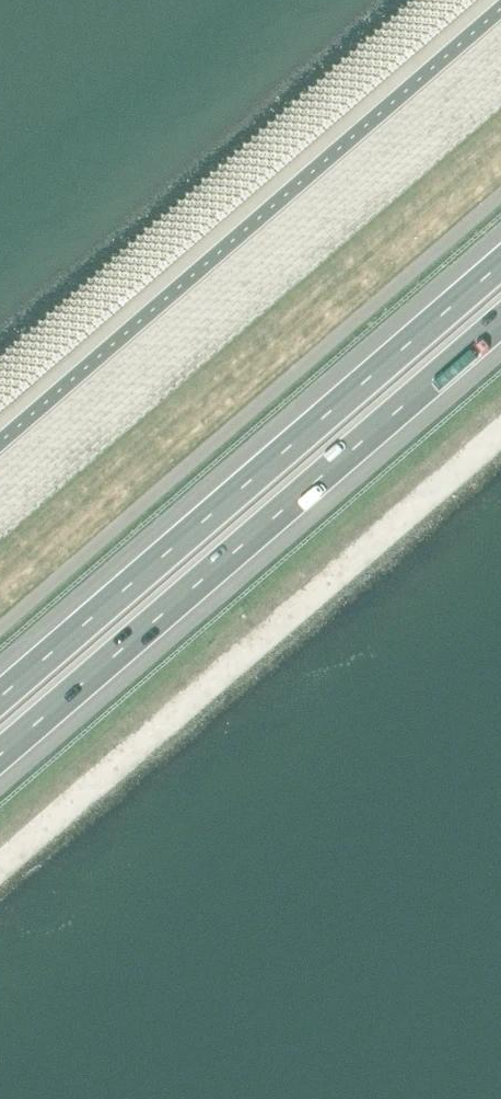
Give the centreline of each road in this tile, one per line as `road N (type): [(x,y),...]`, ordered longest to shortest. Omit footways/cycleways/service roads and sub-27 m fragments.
road 1 (motorway): [(500,265),(0,698)]
road 2 (motorway): [(0,758),(500,325)]

